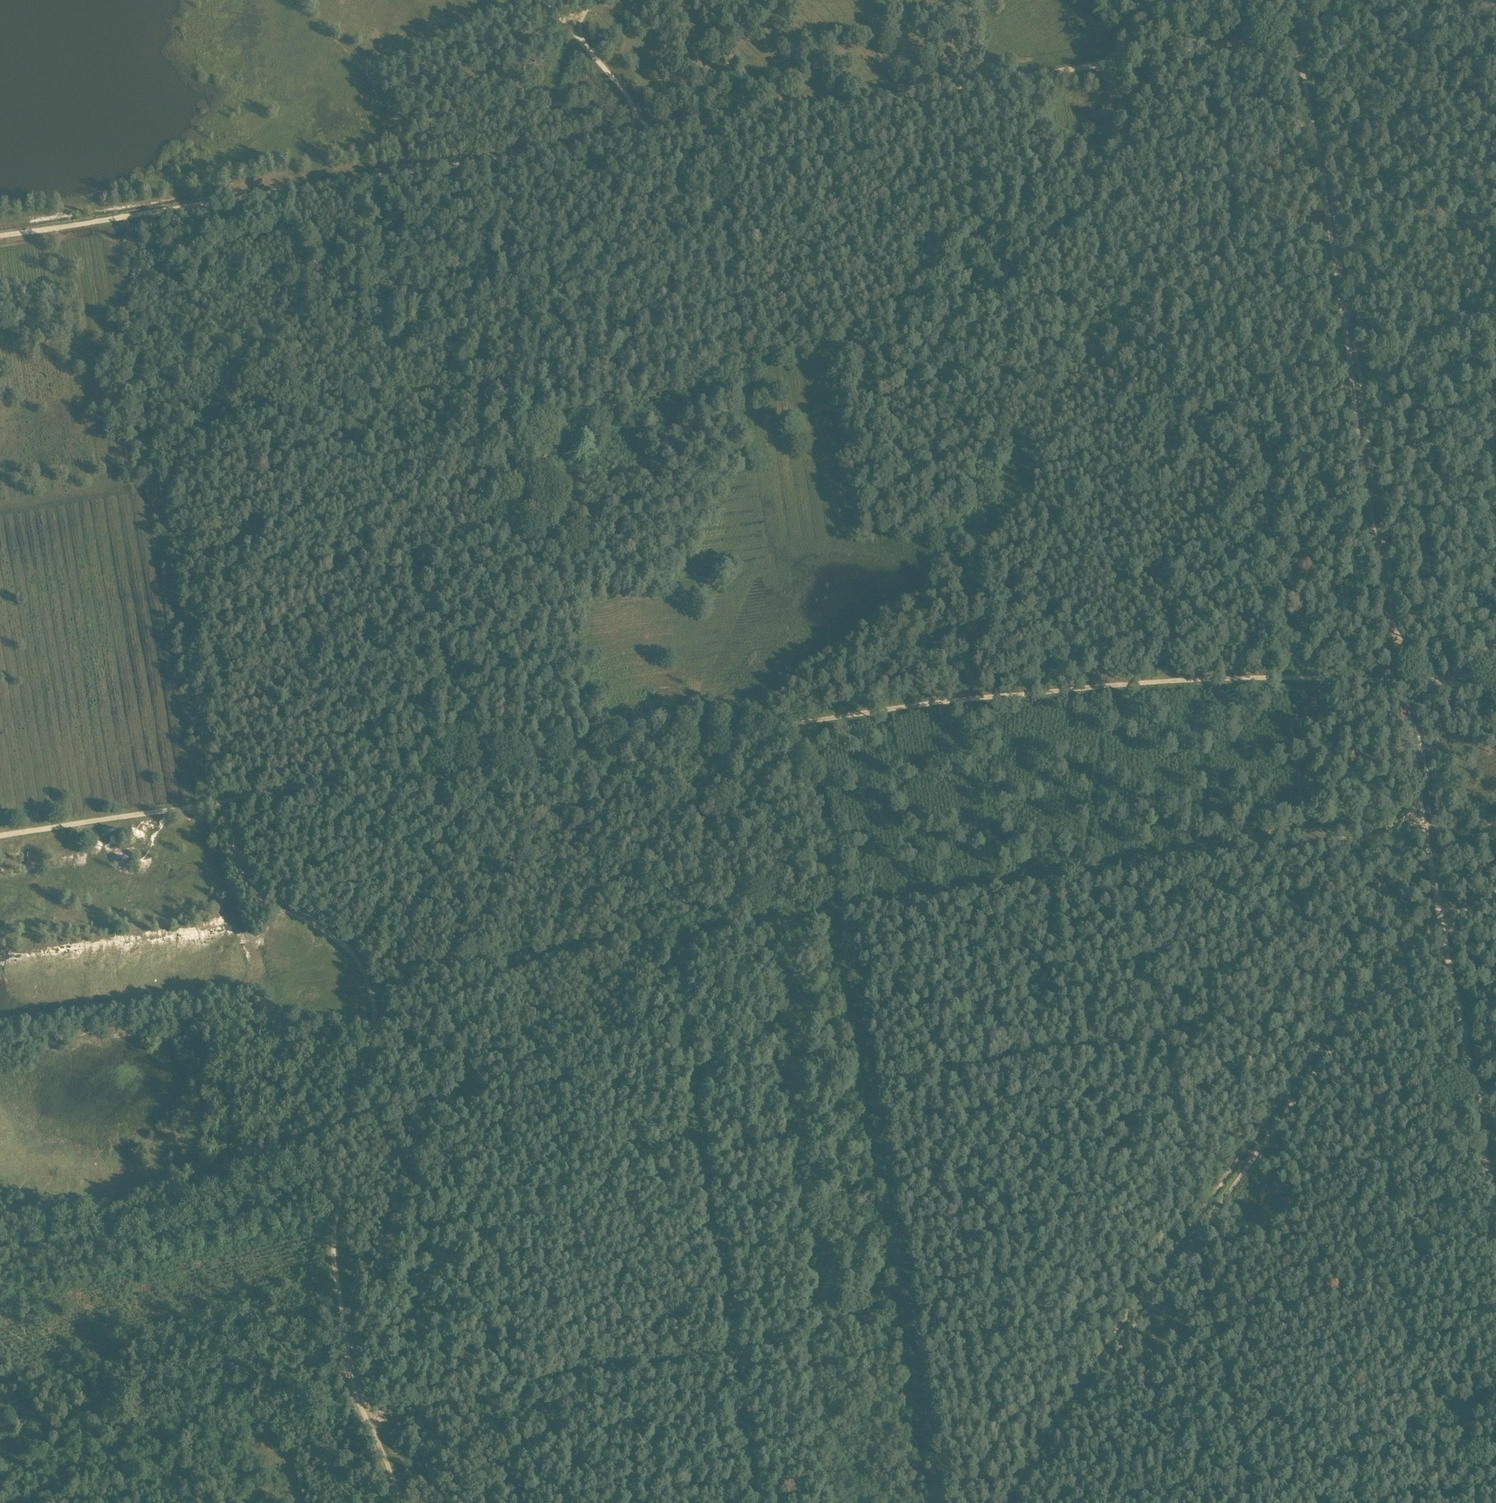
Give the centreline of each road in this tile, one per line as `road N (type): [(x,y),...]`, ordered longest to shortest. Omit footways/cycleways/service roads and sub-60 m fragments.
road 1 (track): [(220,802),(276,788),(945,703),(1171,682),(1404,681)]
road 2 (track): [(641,135),(1483,4)]
road 3 (track): [(403,1502),(350,1368),(333,1244),(373,999),(347,945),(245,880),(220,802)]
road 4 (track): [(1010,1502),(1310,1077),(1442,923)]
road 5 (track): [(1319,836),(833,911),(807,723)]
road 6 (track): [(1404,681),(1302,73),(1308,32)]
road 7 (track): [(0,244),(641,135)]
road 8 (track): [(1495,1181),(1442,923)]
road 9 (track): [(1442,923),(1404,681)]
road 10 (track): [(0,835),(220,802)]
road 11 (track): [(1319,836),(1306,739),(1316,680)]

